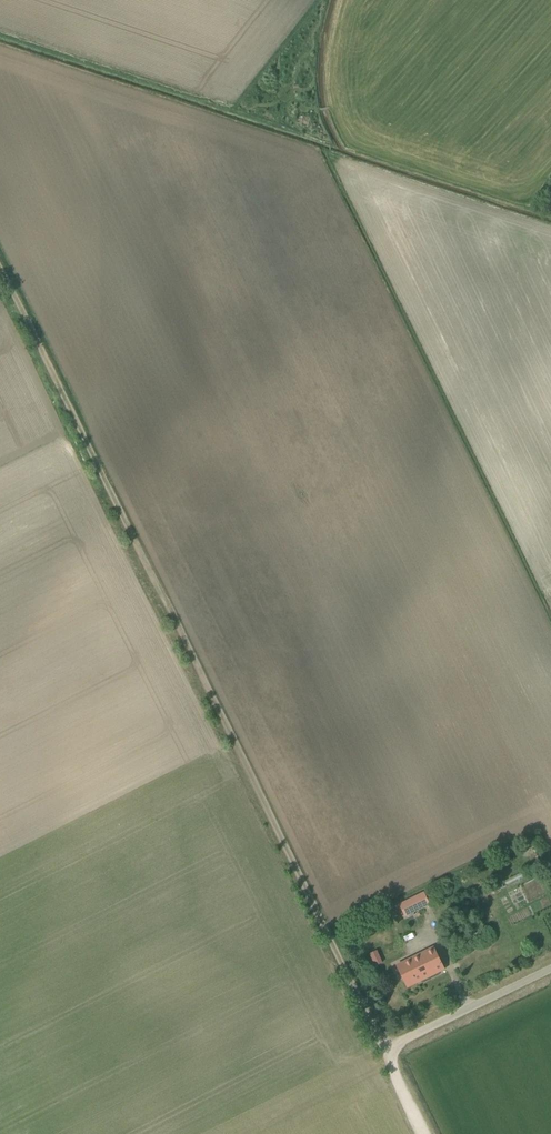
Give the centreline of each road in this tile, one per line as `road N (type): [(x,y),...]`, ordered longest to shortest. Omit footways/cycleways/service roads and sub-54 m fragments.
road 1 (track): [(382,1045),(0,269)]
road 2 (unclassified): [(427,1133),(382,1045),(550,965)]

